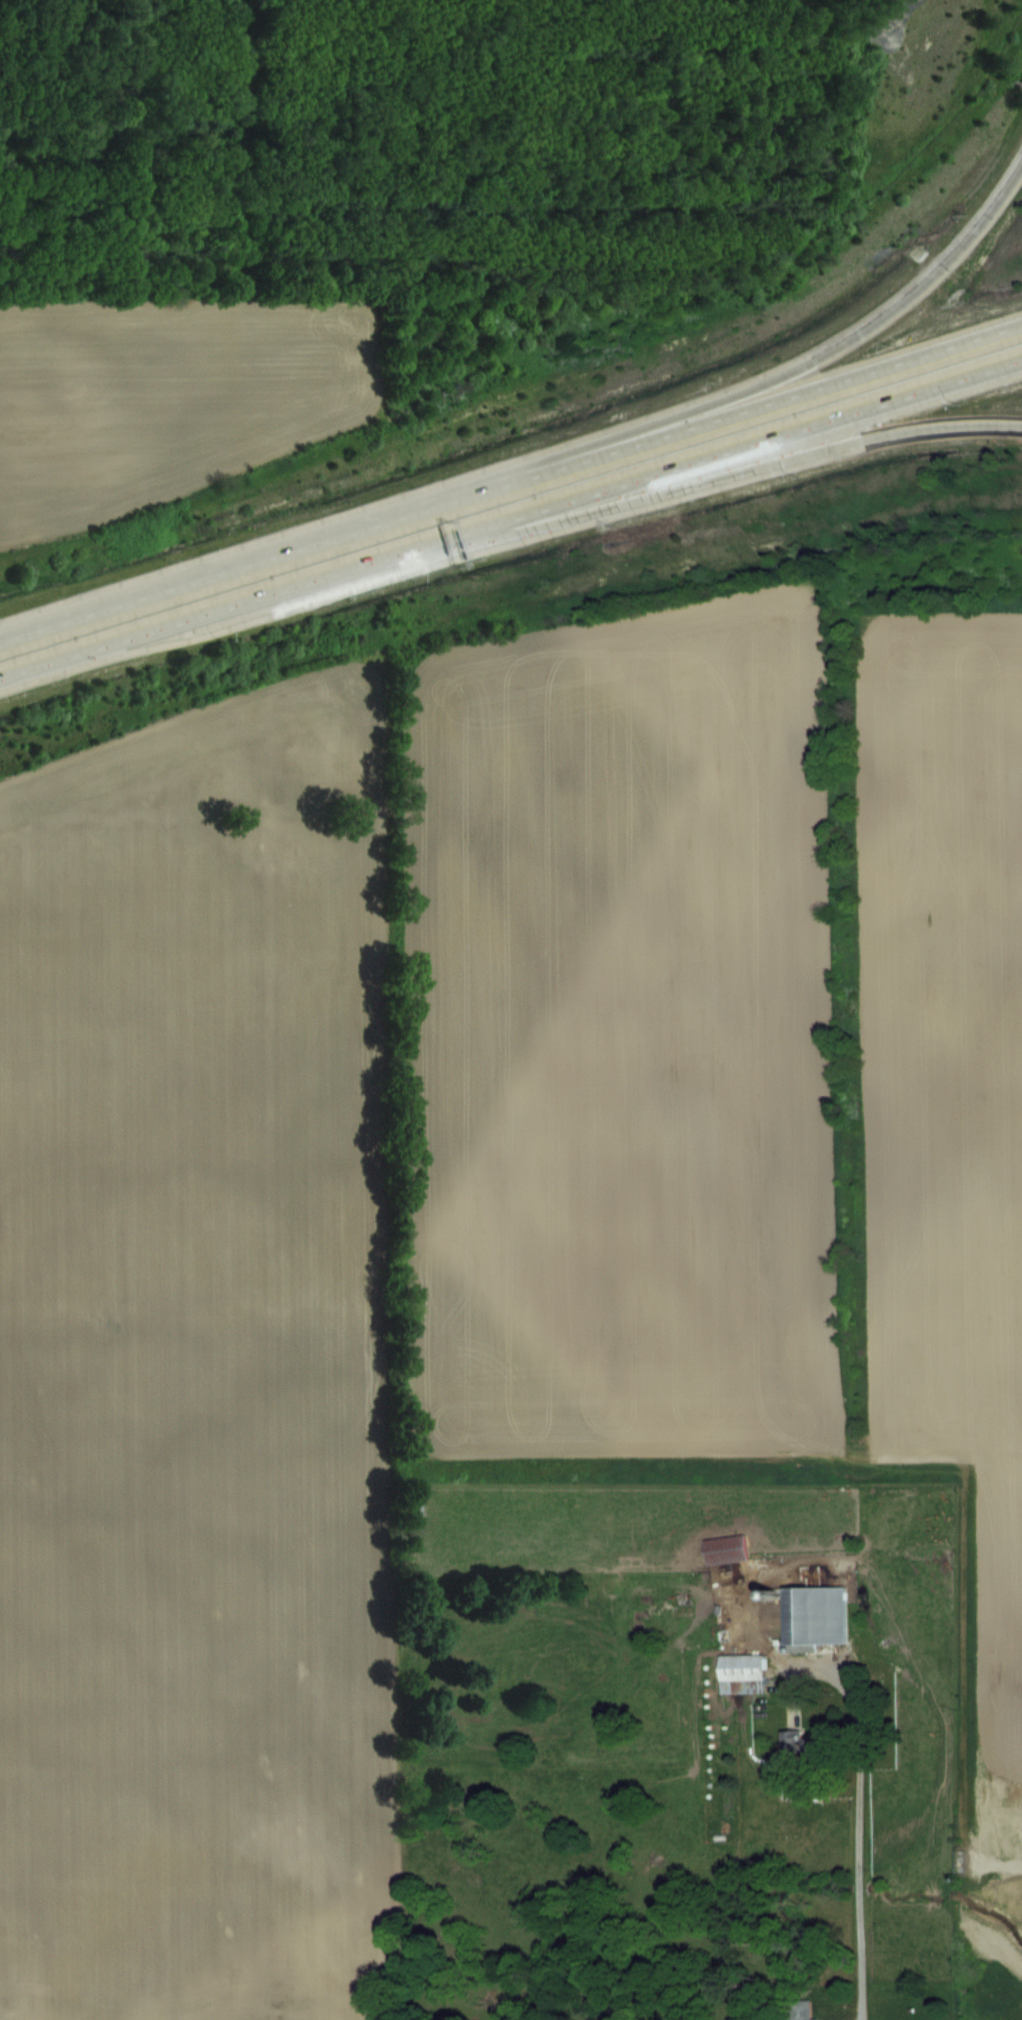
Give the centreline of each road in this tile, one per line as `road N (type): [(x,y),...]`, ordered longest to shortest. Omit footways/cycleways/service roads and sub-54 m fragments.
road 1 (motorway): [(1021,326),(0,643)]
road 2 (motorway): [(0,680),(1021,363)]
road 3 (motorway): [(1021,160),(949,262),(888,317),(669,420),(334,539)]
road 4 (motorway): [(358,569),(921,425),(1021,425)]

